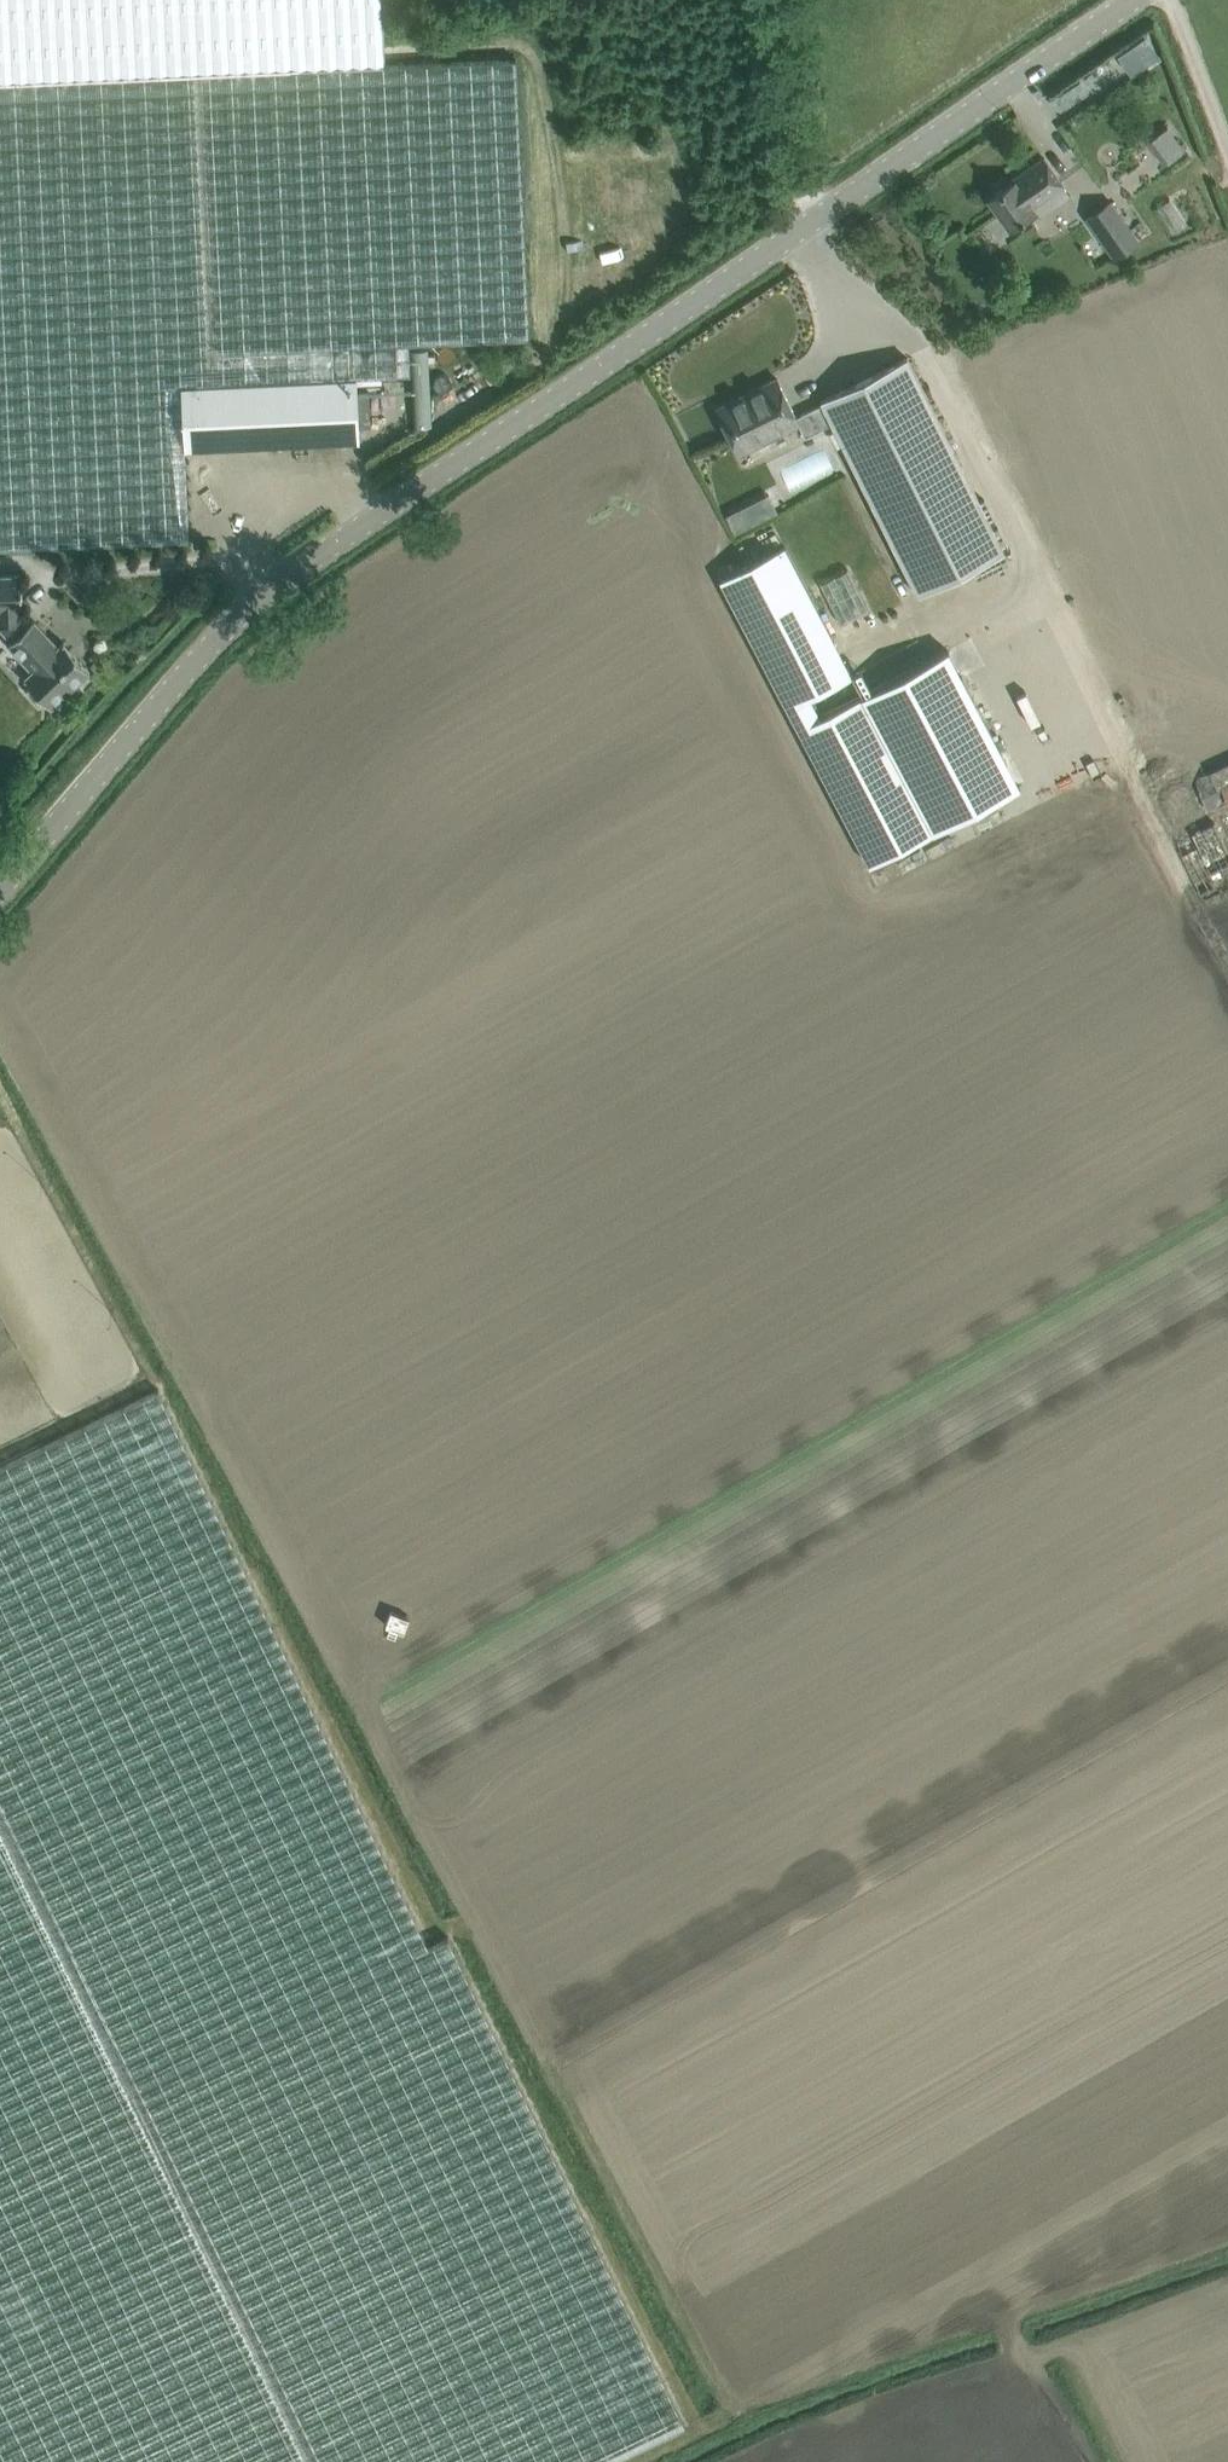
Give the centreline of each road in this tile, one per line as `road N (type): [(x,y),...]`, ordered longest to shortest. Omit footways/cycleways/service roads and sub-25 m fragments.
road 1 (unclassified): [(0,904),(222,648),(296,584),(1163,0)]

